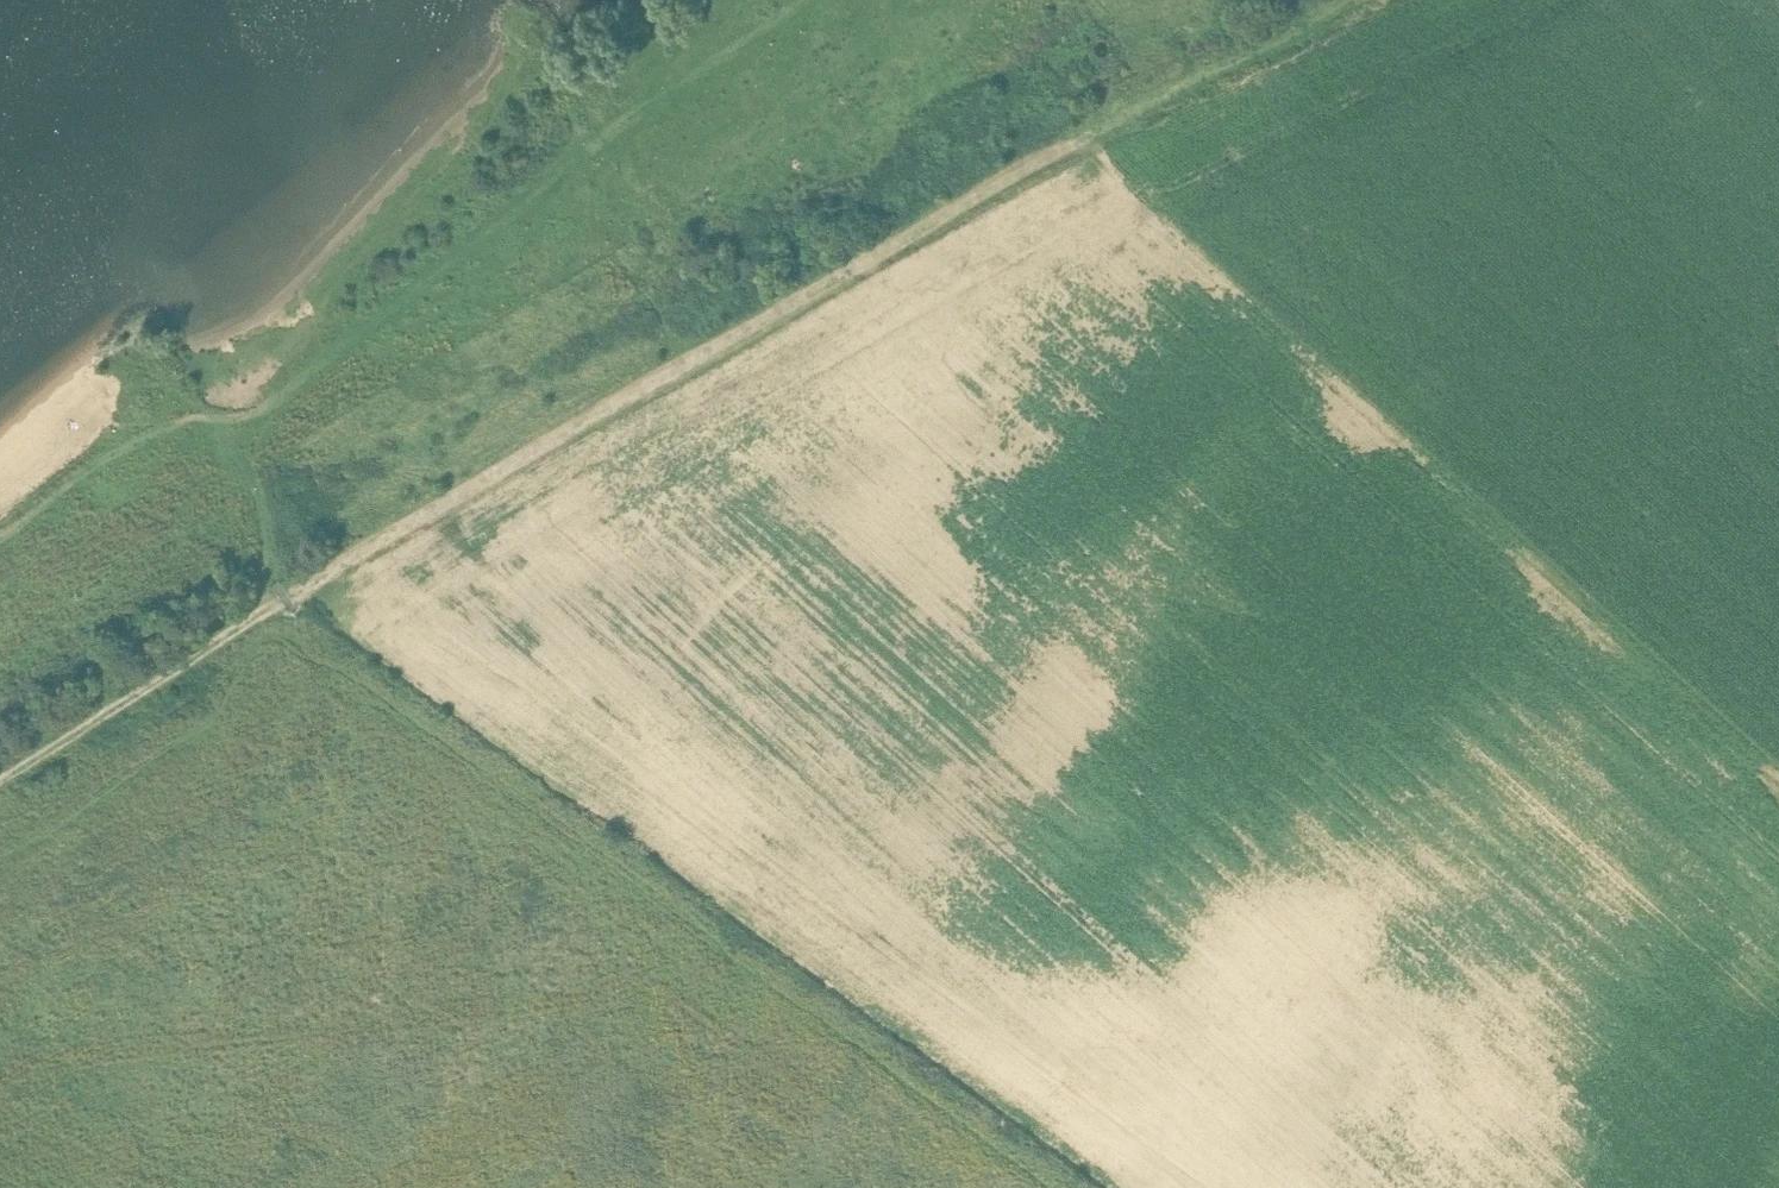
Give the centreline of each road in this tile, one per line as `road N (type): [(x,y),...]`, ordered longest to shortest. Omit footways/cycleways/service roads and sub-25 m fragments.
road 1 (track): [(298,587),(406,520),(581,436),(913,235),(1378,0)]
road 2 (track): [(0,772),(298,587)]

